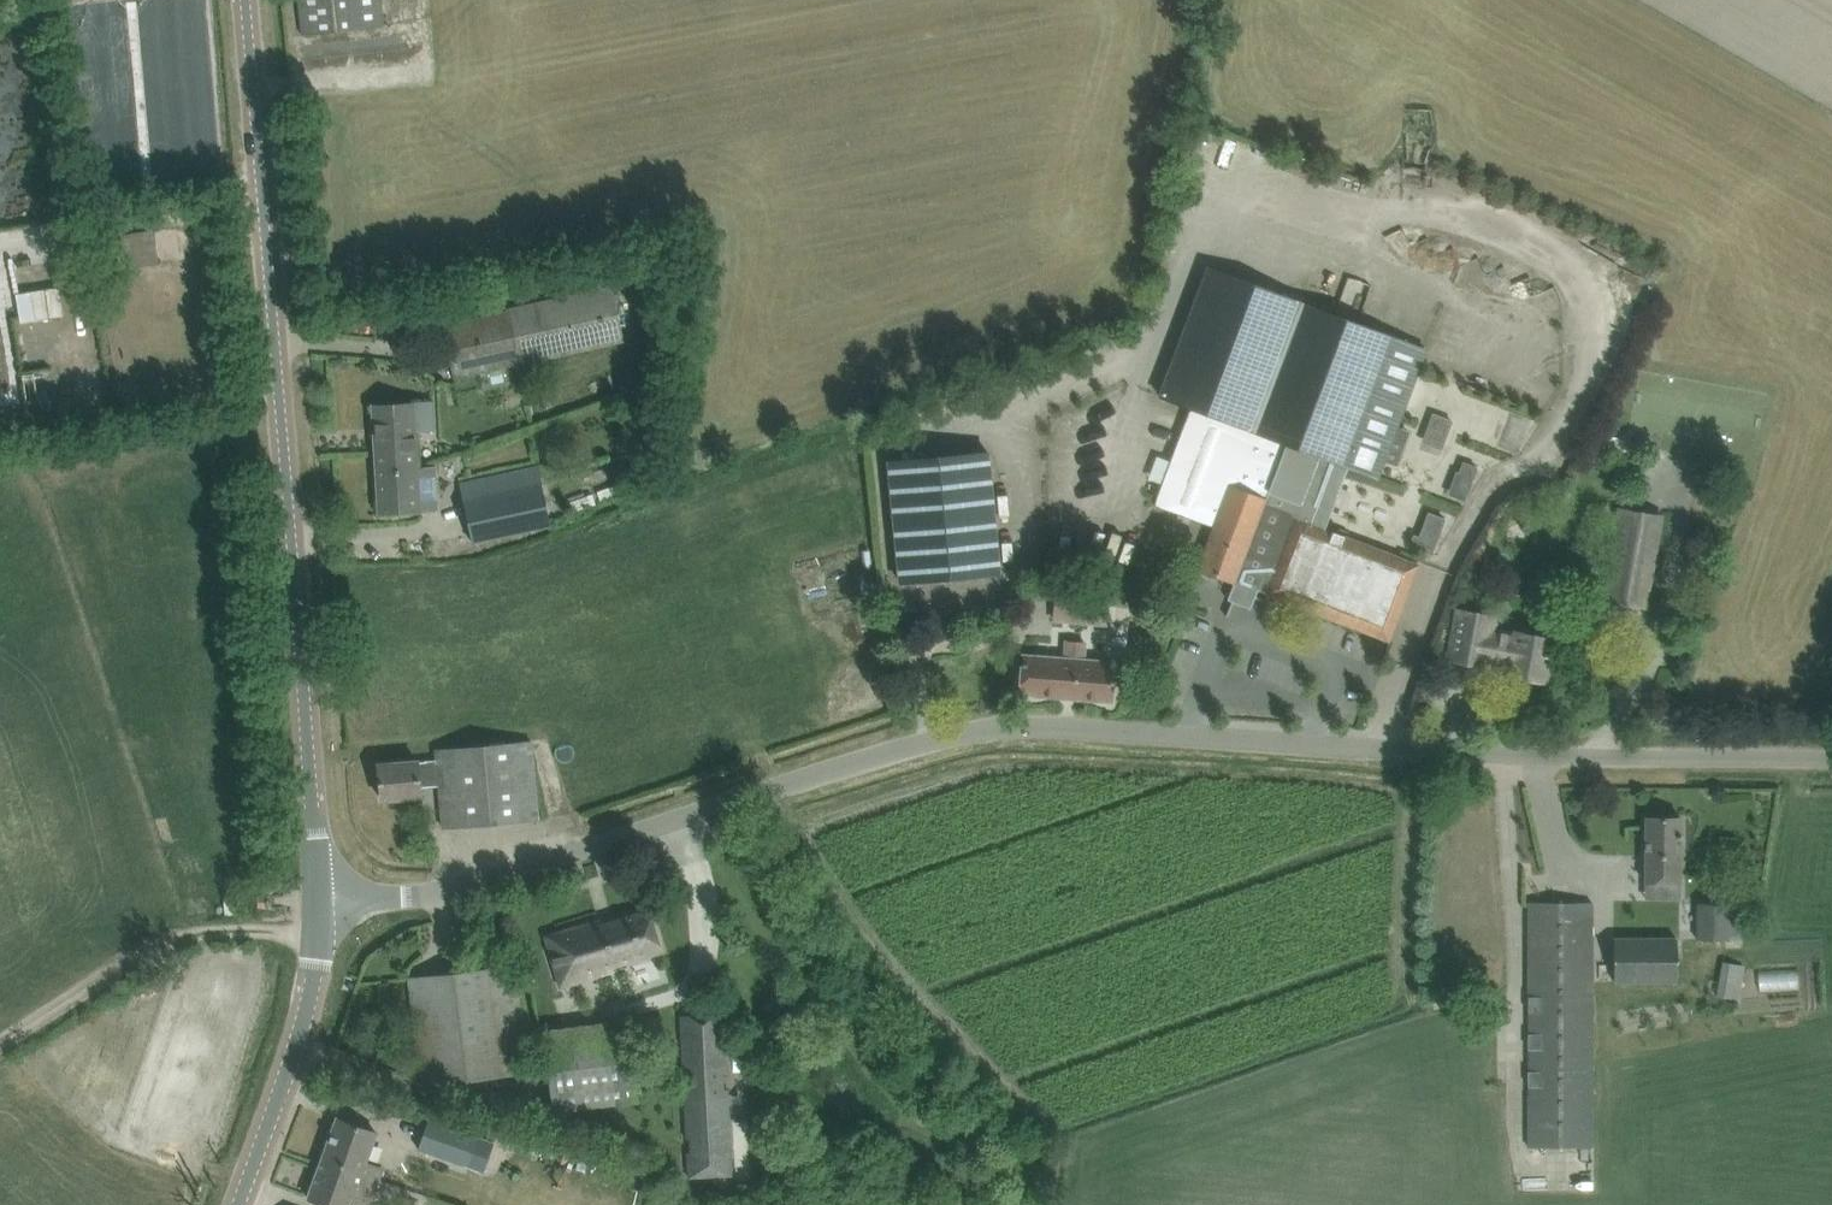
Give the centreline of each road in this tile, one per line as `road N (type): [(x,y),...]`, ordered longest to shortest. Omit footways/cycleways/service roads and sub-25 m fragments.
road 1 (unclassified): [(1831,767),(1027,736),(926,751),(504,881),(313,906)]
road 2 (tertiary): [(313,906),(241,0)]
road 3 (tertiary): [(240,1204),(299,1038),(313,906)]

